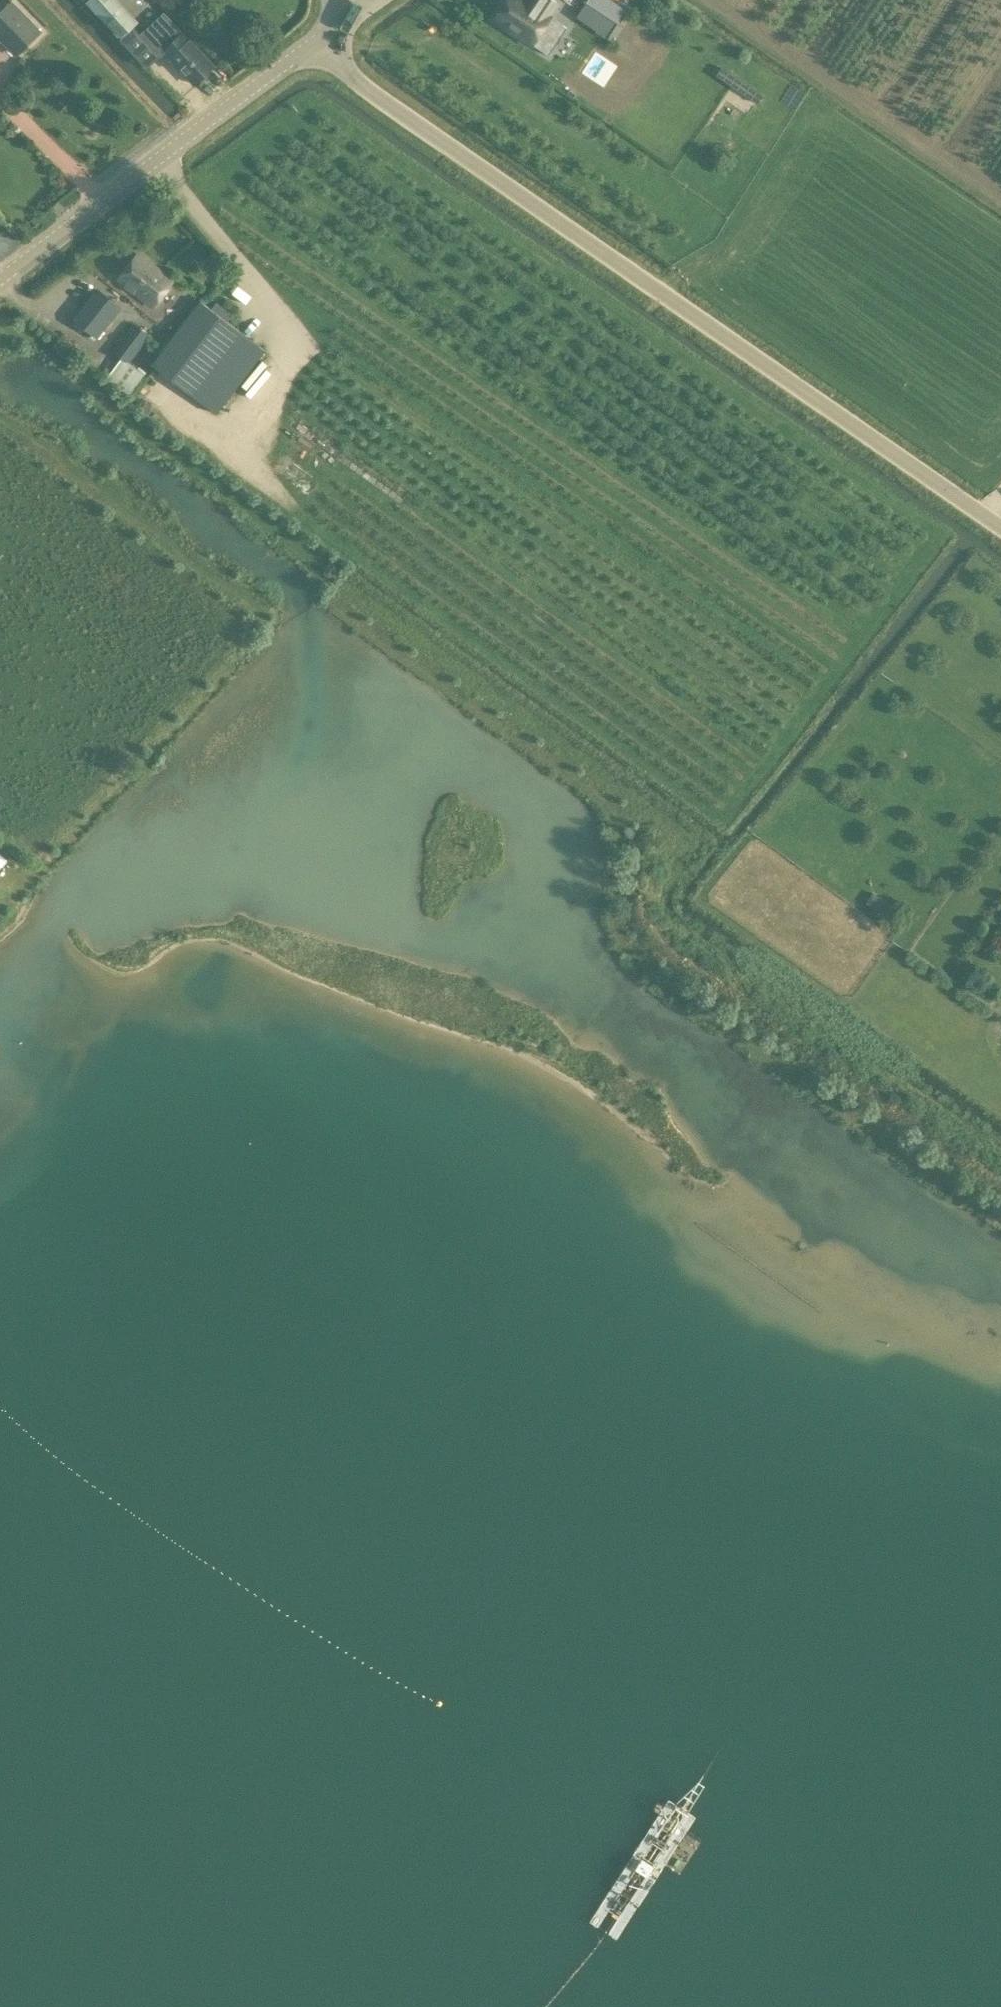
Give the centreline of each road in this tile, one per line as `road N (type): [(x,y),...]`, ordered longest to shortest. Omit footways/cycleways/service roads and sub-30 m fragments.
road 1 (unclassified): [(1000,527),(351,76),(313,41)]
road 2 (unclassified): [(313,41),(0,280)]

